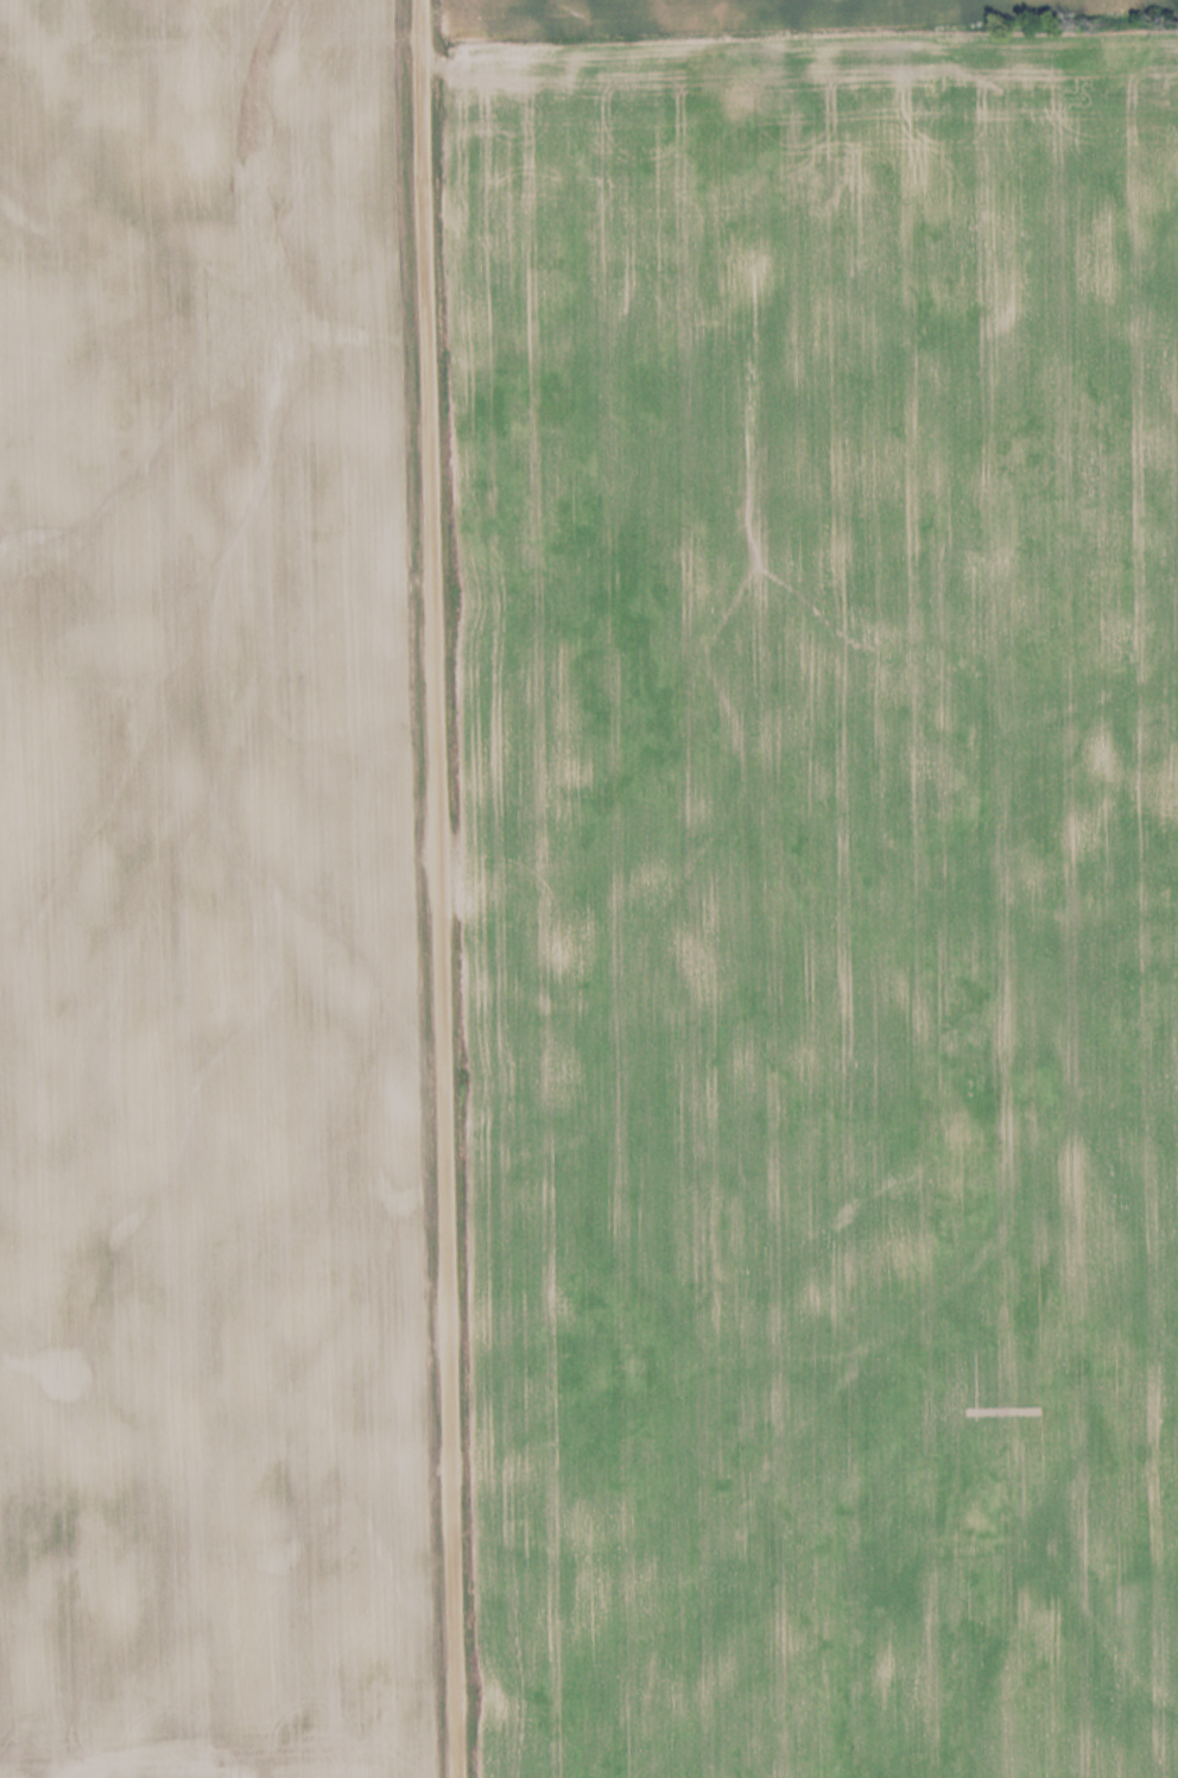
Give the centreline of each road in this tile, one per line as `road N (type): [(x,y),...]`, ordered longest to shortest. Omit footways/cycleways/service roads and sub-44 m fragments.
road 1 (residential): [(452,1777),(420,0)]
road 2 (residential): [(420,42),(0,64)]

